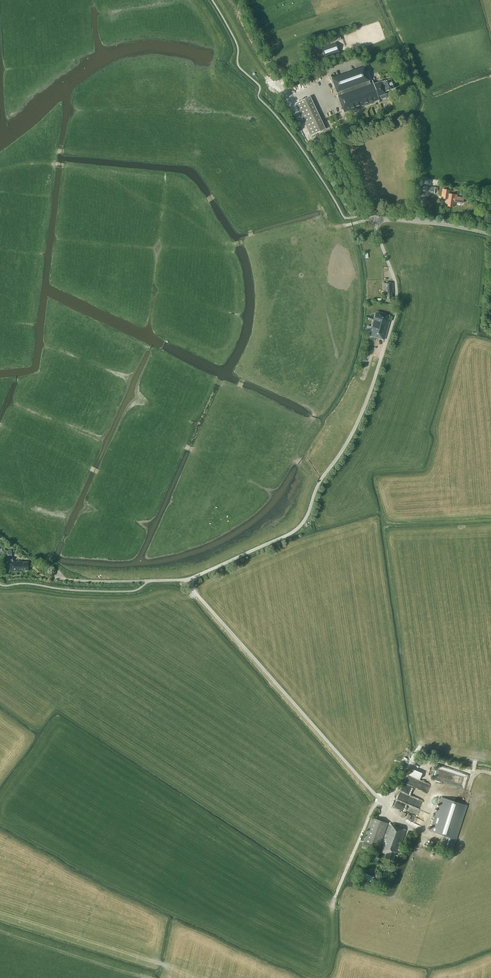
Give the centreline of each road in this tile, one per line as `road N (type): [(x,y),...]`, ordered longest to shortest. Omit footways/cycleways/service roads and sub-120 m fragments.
road 1 (unclassified): [(148,581),(190,580),(301,525),(355,428),(395,313),(395,279),(377,223),(490,234)]

